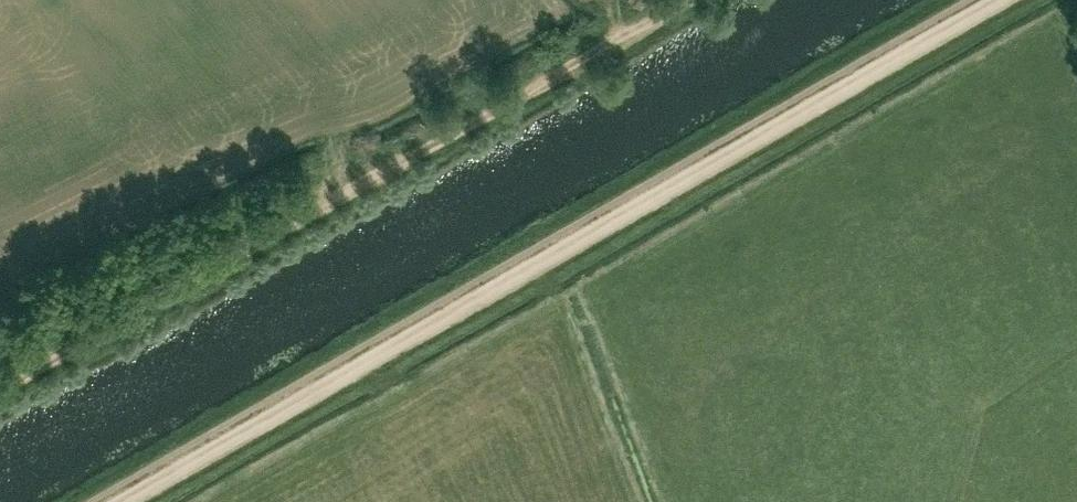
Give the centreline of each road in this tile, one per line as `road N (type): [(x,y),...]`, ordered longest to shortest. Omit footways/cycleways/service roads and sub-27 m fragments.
road 1 (track): [(123,501),(999,0)]
road 2 (track): [(0,388),(692,0)]

